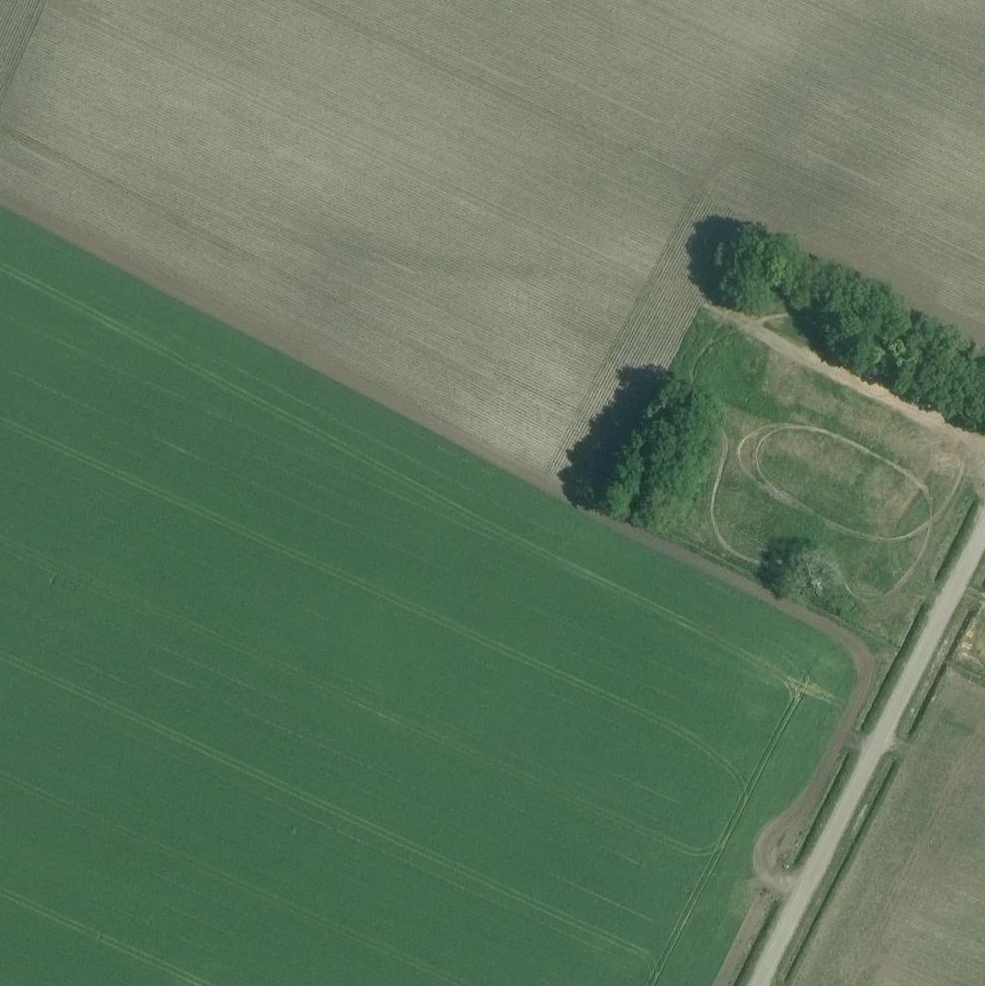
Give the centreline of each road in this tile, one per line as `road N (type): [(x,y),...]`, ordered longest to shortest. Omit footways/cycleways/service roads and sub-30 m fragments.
road 1 (unclassified): [(984,528),(757,985)]

